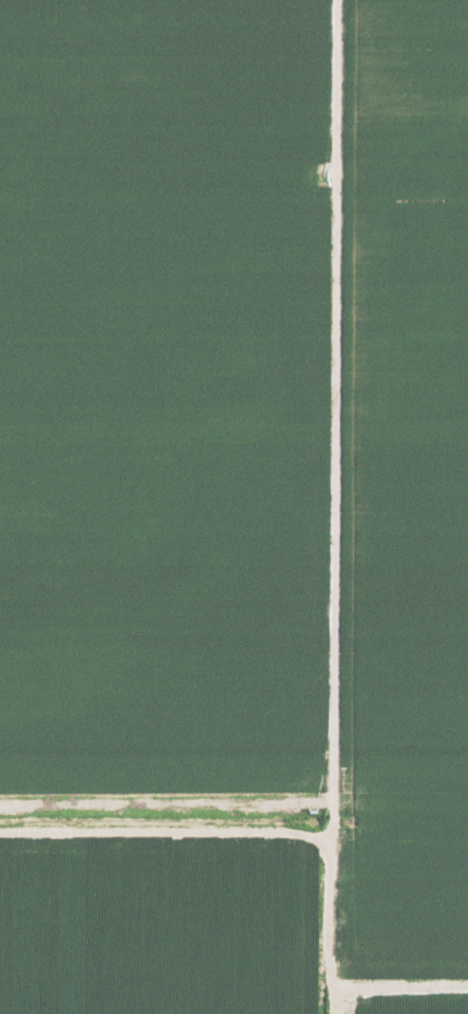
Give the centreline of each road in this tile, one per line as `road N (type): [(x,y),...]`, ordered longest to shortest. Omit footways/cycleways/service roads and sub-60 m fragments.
road 1 (residential): [(324,1013),(335,0)]

